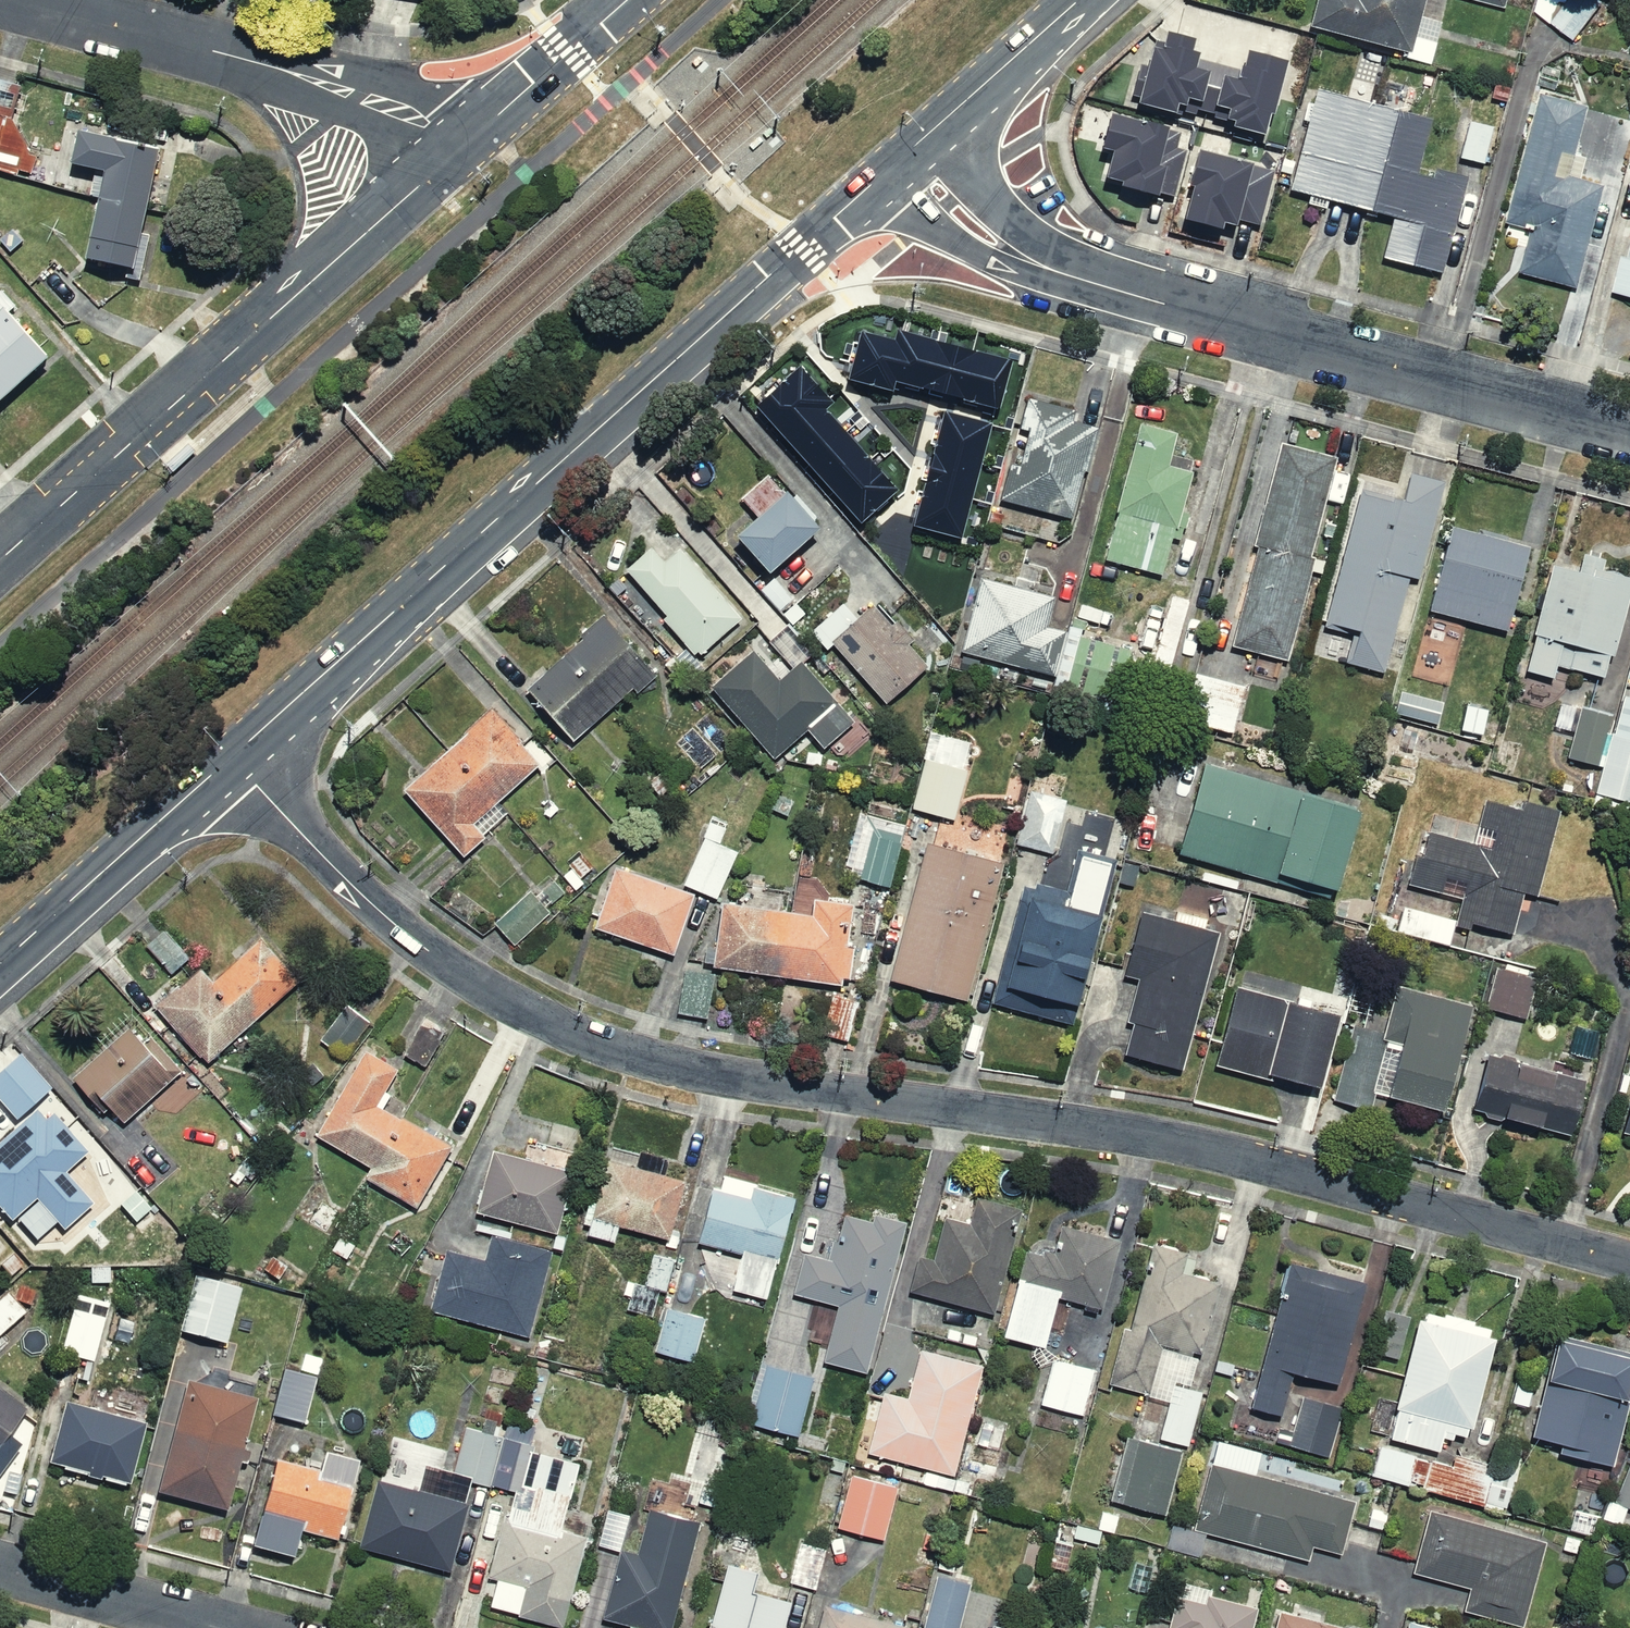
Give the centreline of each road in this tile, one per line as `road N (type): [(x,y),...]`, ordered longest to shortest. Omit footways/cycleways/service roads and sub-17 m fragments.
road 1 (residential): [(1629,1260),(1282,1169),(1000,1115),(644,1064),(478,988),(394,925),(230,760)]
road 2 (secondary): [(905,157),(230,760)]
road 3 (residential): [(1629,435),(1067,279),(978,232),(905,157)]
road 4 (tertiary): [(0,562),(493,120)]
road 5 (residential): [(493,120),(35,0)]
road 6 (secondary): [(230,760),(0,966)]
road 7 (secondary): [(1080,0),(905,157)]
road 8 (residential): [(205,1627),(0,1569)]
road 9 (tertiary): [(493,120),(630,0)]

